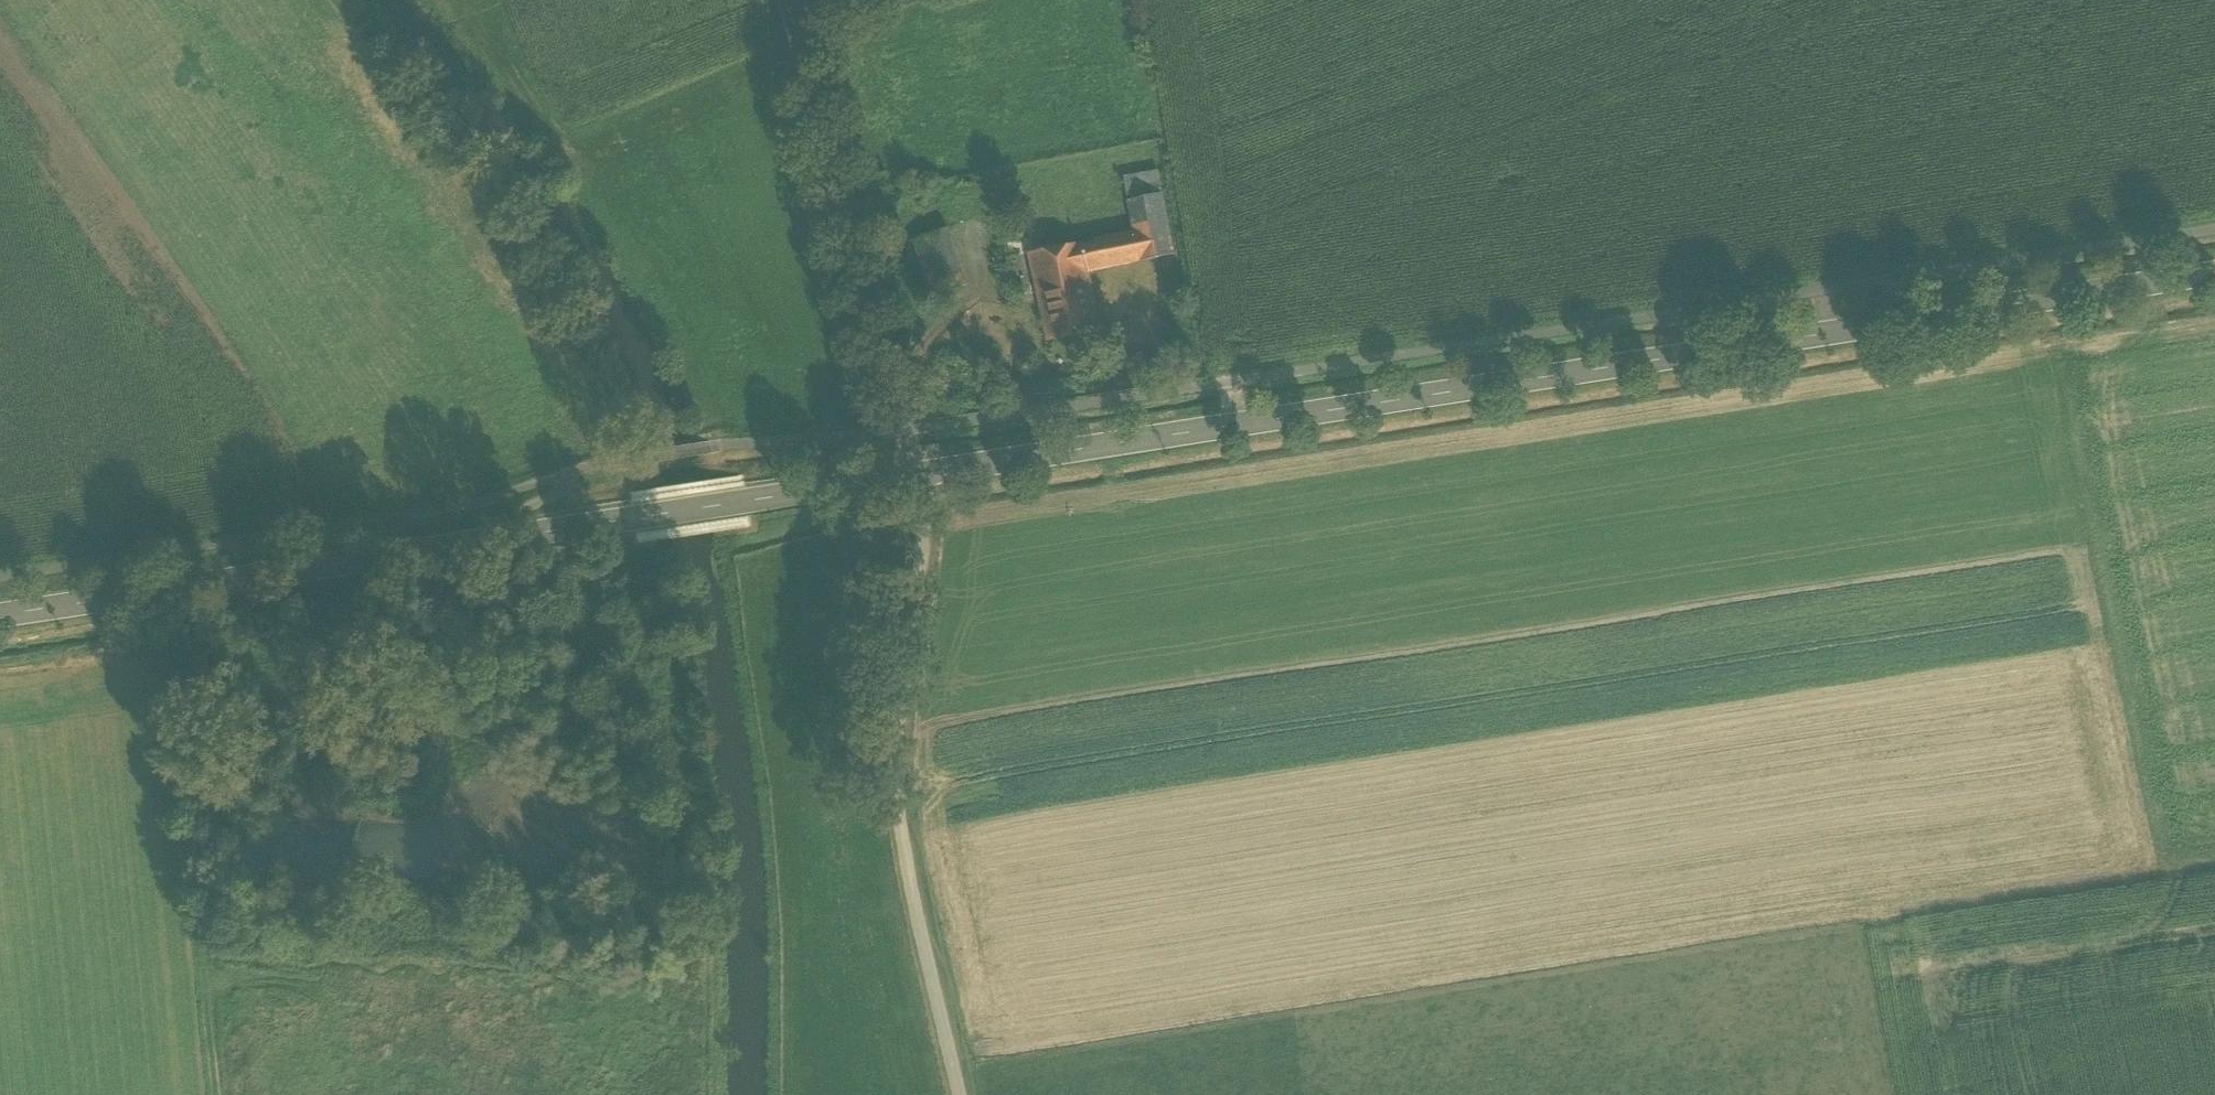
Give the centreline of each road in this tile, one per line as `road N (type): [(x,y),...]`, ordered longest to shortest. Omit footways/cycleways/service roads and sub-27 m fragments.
road 1 (tertiary): [(925,474),(2214,275)]
road 2 (tertiary): [(0,615),(925,474)]
road 3 (unclassified): [(925,474),(888,796),(958,1094)]
road 4 (track): [(793,0),(902,430),(925,474)]

